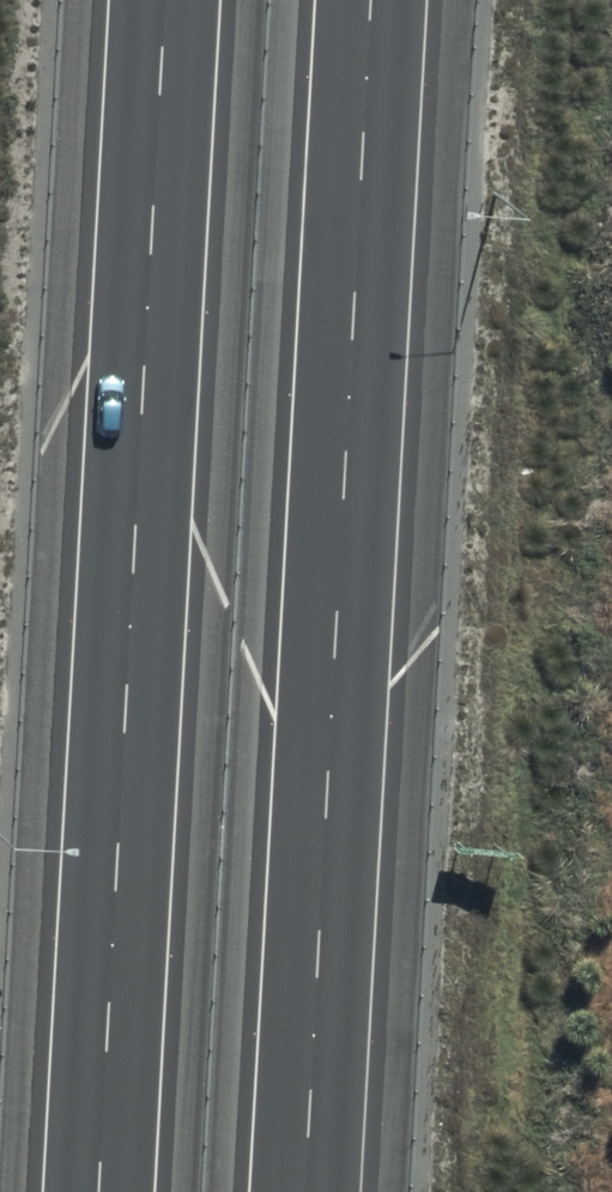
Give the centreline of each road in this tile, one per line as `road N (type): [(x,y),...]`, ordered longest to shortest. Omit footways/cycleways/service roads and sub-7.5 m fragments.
road 1 (motorway): [(98,1191),(164,0)]
road 2 (motorway): [(372,0),(306,1191)]

